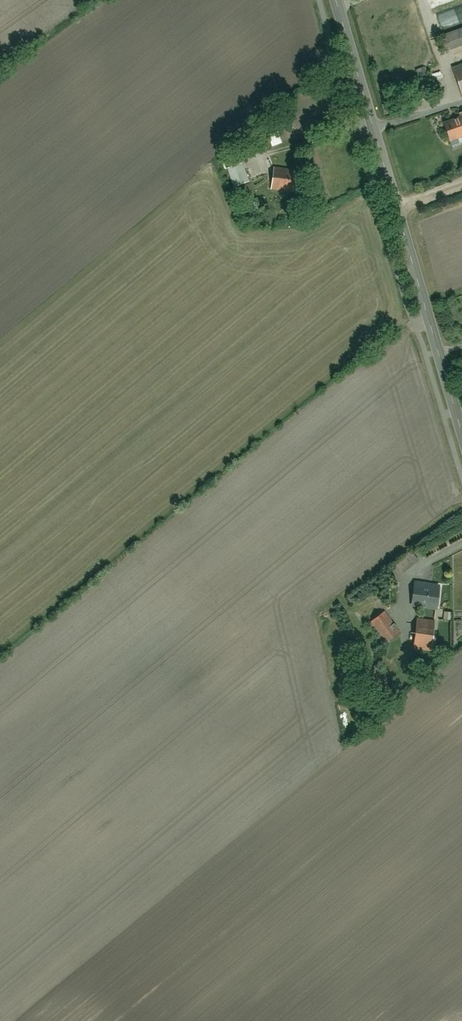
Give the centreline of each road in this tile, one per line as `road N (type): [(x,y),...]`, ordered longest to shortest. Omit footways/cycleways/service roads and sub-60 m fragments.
road 1 (tertiary): [(336,0),(461,431)]

